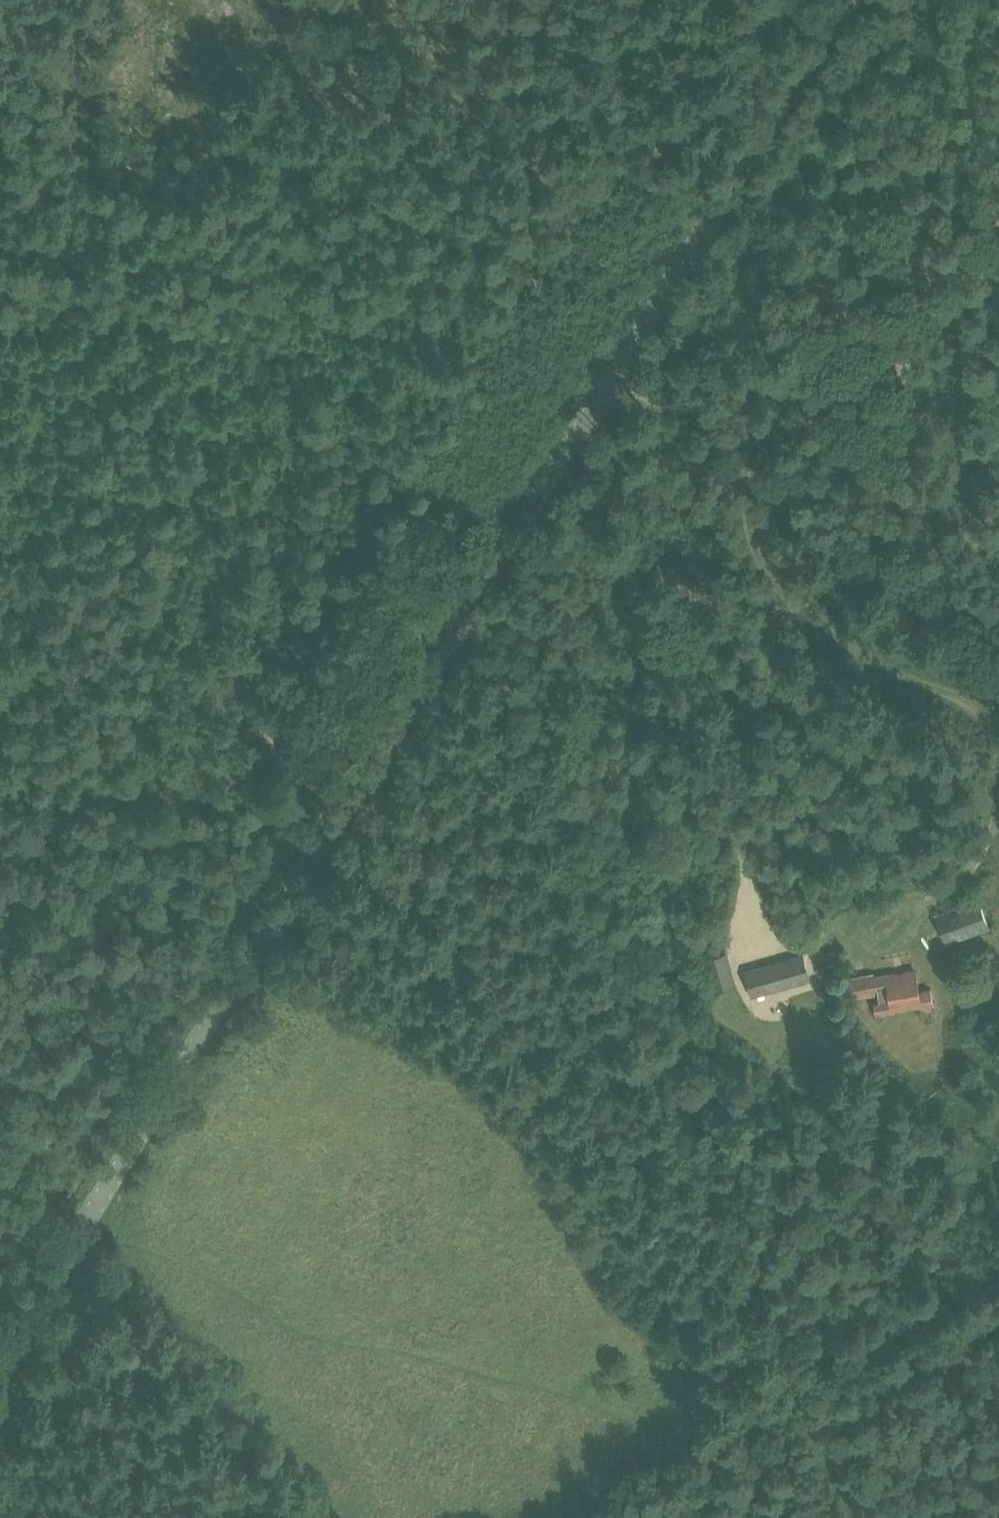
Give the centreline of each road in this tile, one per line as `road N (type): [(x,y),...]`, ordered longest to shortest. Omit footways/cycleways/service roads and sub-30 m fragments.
road 1 (tertiary): [(0,1370),(855,0)]
road 2 (track): [(860,1517),(478,612)]

